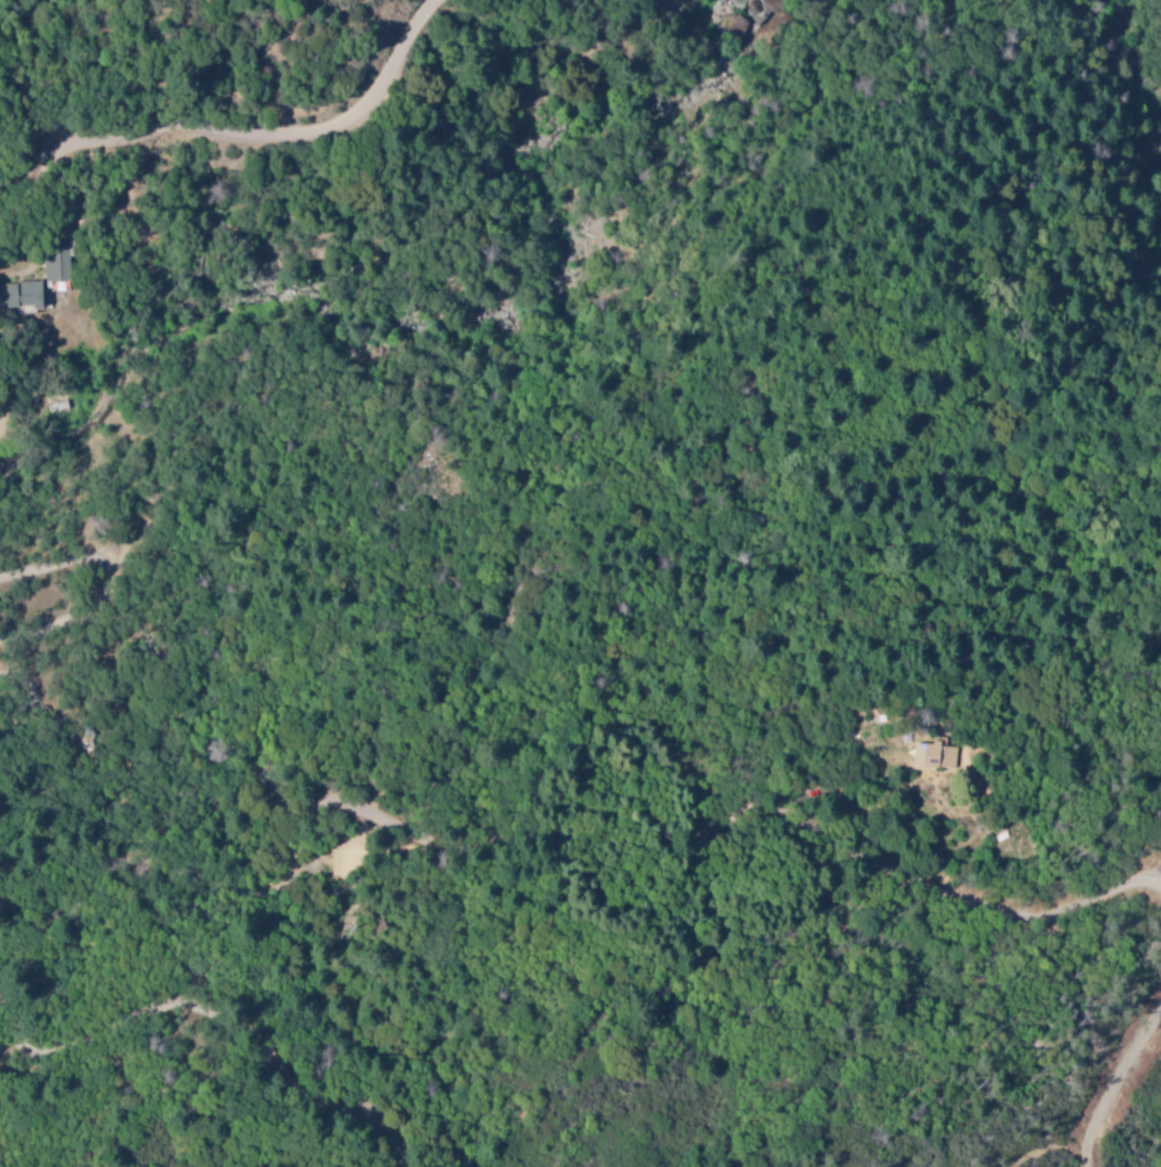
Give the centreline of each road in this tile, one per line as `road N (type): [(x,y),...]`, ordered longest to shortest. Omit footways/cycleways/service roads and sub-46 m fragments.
road 1 (residential): [(0,789),(86,838),(250,896),(279,893),(389,824),(442,844),(479,845),(706,833),(774,810),(935,887),(1021,915),(1051,916),(1139,885),(1160,889)]
road 2 (residential): [(443,0),(376,102),(346,125),(114,139),(0,191)]
road 3 (residential): [(1160,1026),(1094,1137),(1089,1166)]

